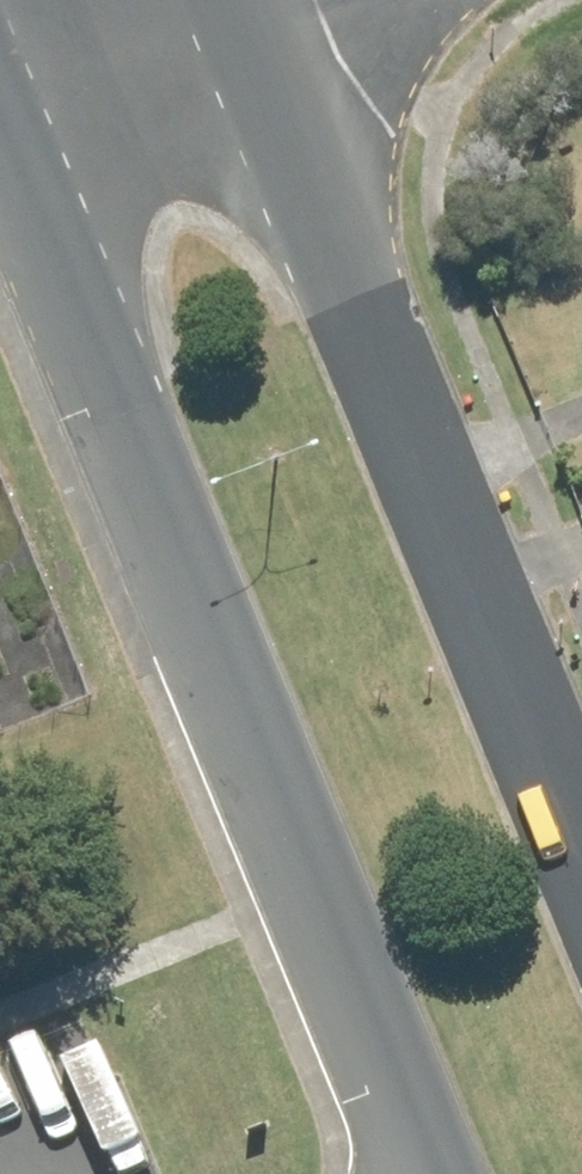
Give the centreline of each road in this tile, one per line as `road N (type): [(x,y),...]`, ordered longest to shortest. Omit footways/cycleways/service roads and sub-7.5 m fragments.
road 1 (secondary): [(435,1173),(0,121)]
road 2 (secondary): [(233,0),(581,846)]
road 3 (residential): [(0,87),(232,0)]

